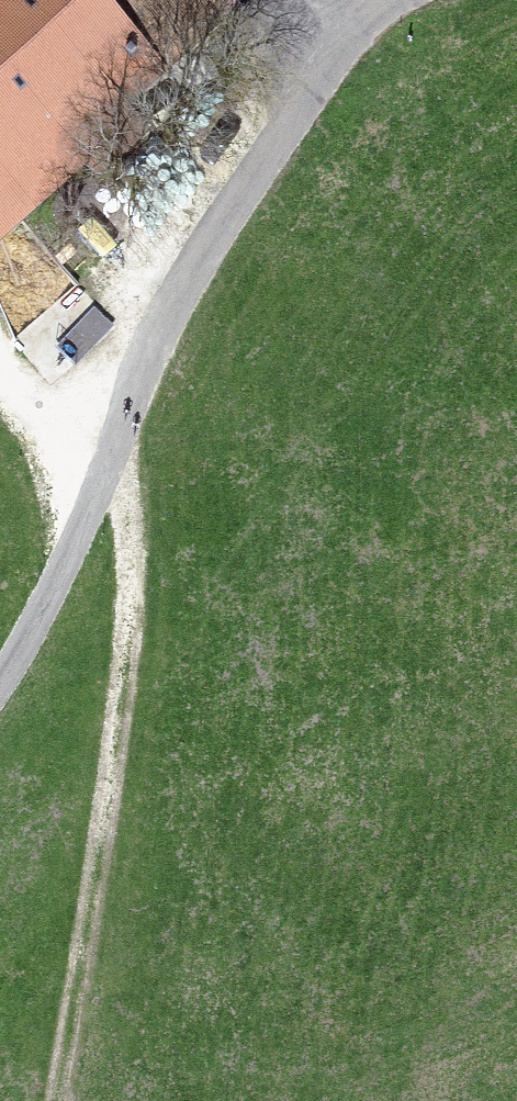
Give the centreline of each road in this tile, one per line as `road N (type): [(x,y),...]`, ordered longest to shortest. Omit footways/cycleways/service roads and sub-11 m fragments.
road 1 (unclassified): [(0,672),(77,528),(174,296),(326,52),(383,0)]
road 2 (track): [(122,425),(131,620),(75,1041),(60,1100)]

